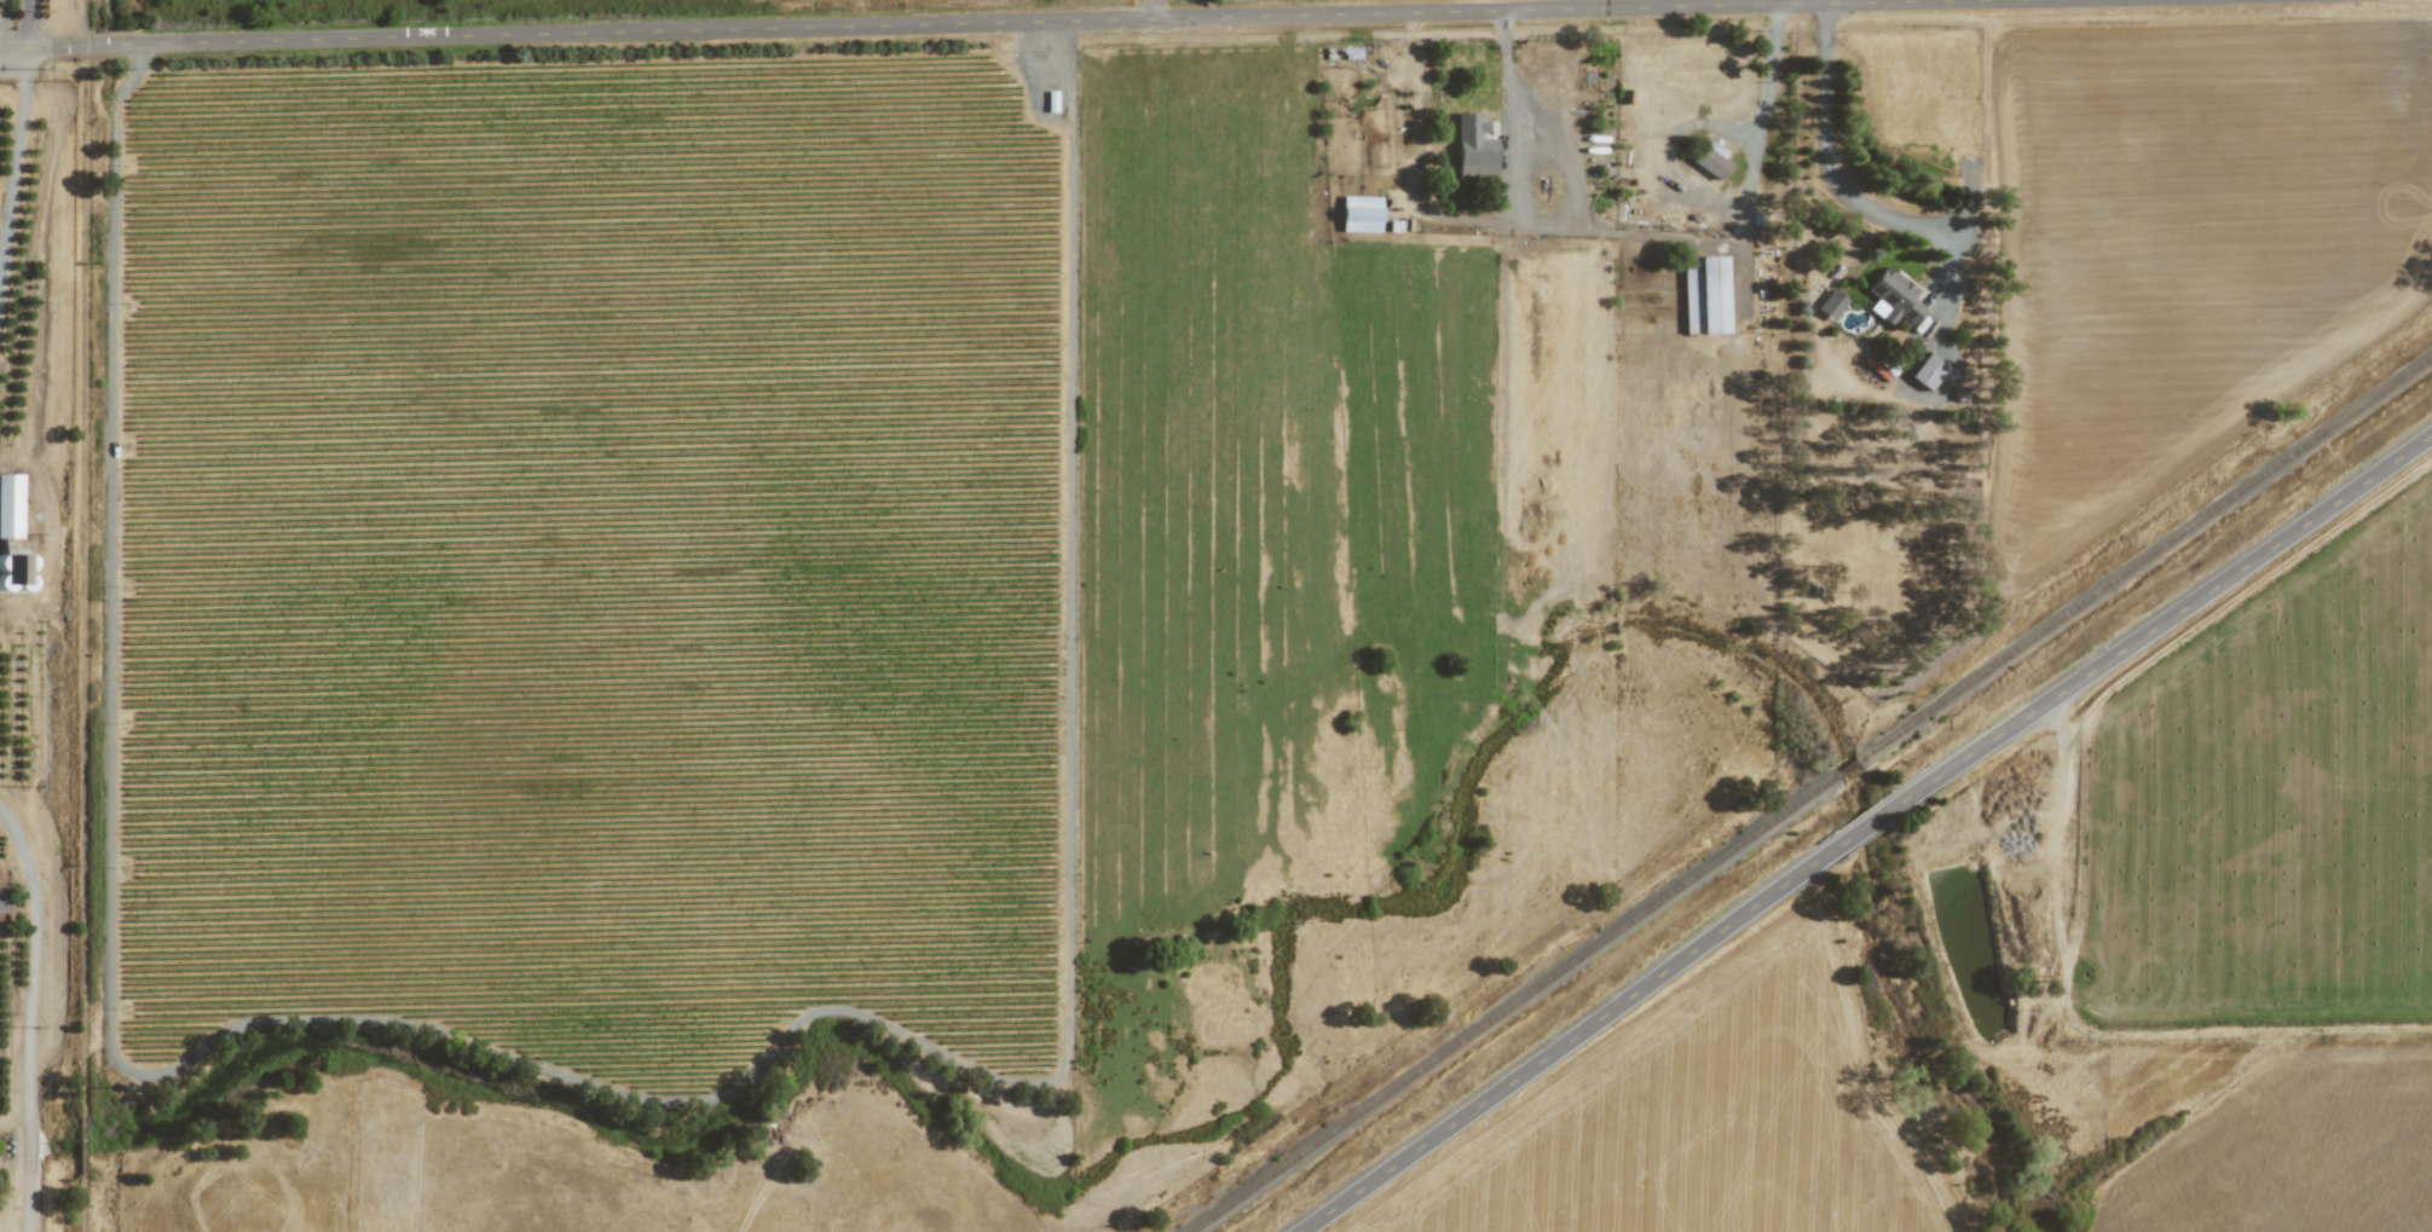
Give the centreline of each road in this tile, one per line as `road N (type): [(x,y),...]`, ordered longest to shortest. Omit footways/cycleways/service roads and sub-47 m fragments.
road 1 (residential): [(0,46),(1940,0)]
road 2 (secondary): [(1301,1231),(1853,835),(2431,436)]

